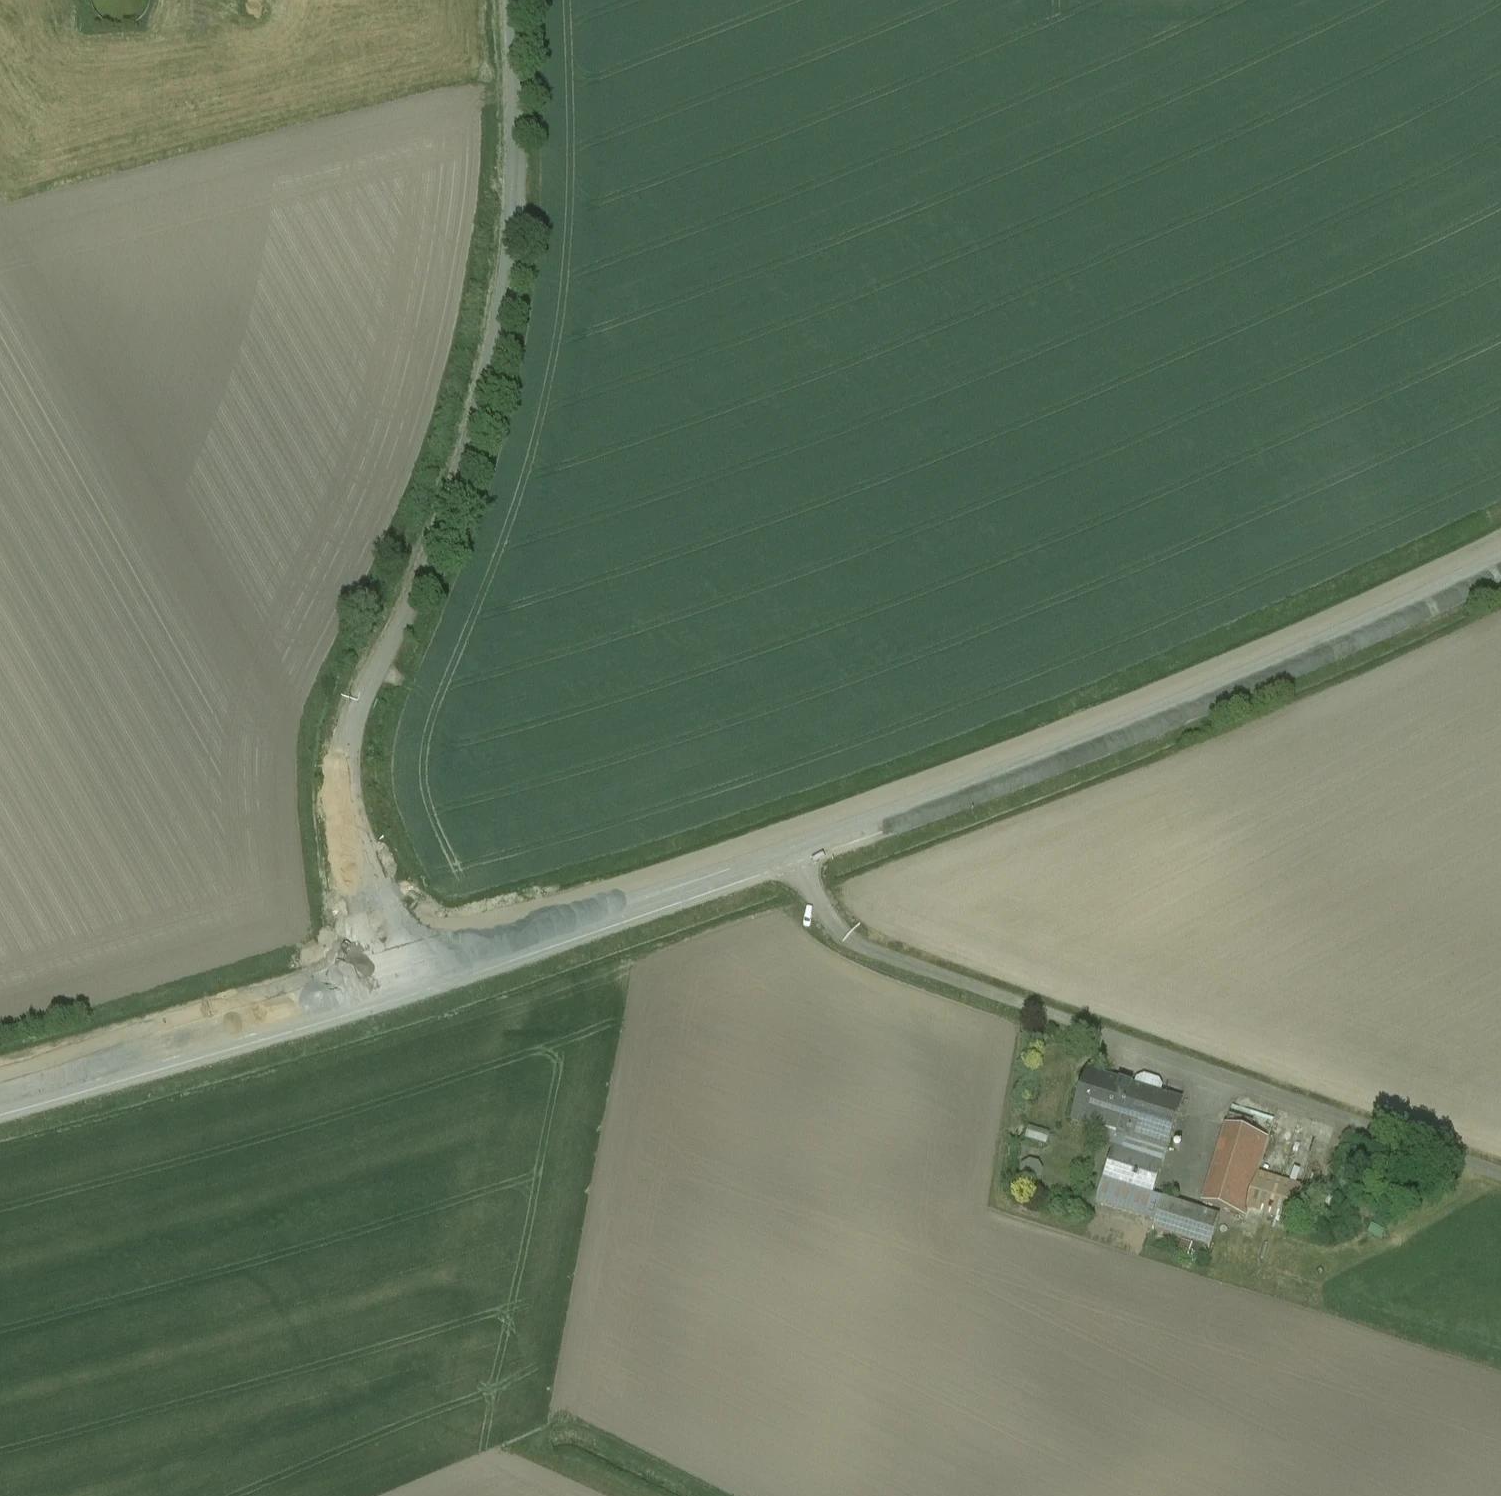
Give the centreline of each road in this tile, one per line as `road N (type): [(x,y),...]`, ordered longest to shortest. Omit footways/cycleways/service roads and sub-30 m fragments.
road 1 (unclassified): [(509,0),(513,216),(492,359),(443,525),(391,637),(348,769),(352,834),(396,975)]
road 2 (unclassified): [(1500,1174),(868,950),(827,914),(788,851)]
road 3 (secondary): [(788,851),(1138,720),(1500,560)]
road 4 (secondary): [(0,1091),(396,975)]
road 5 (secondary): [(396,975),(788,851)]

